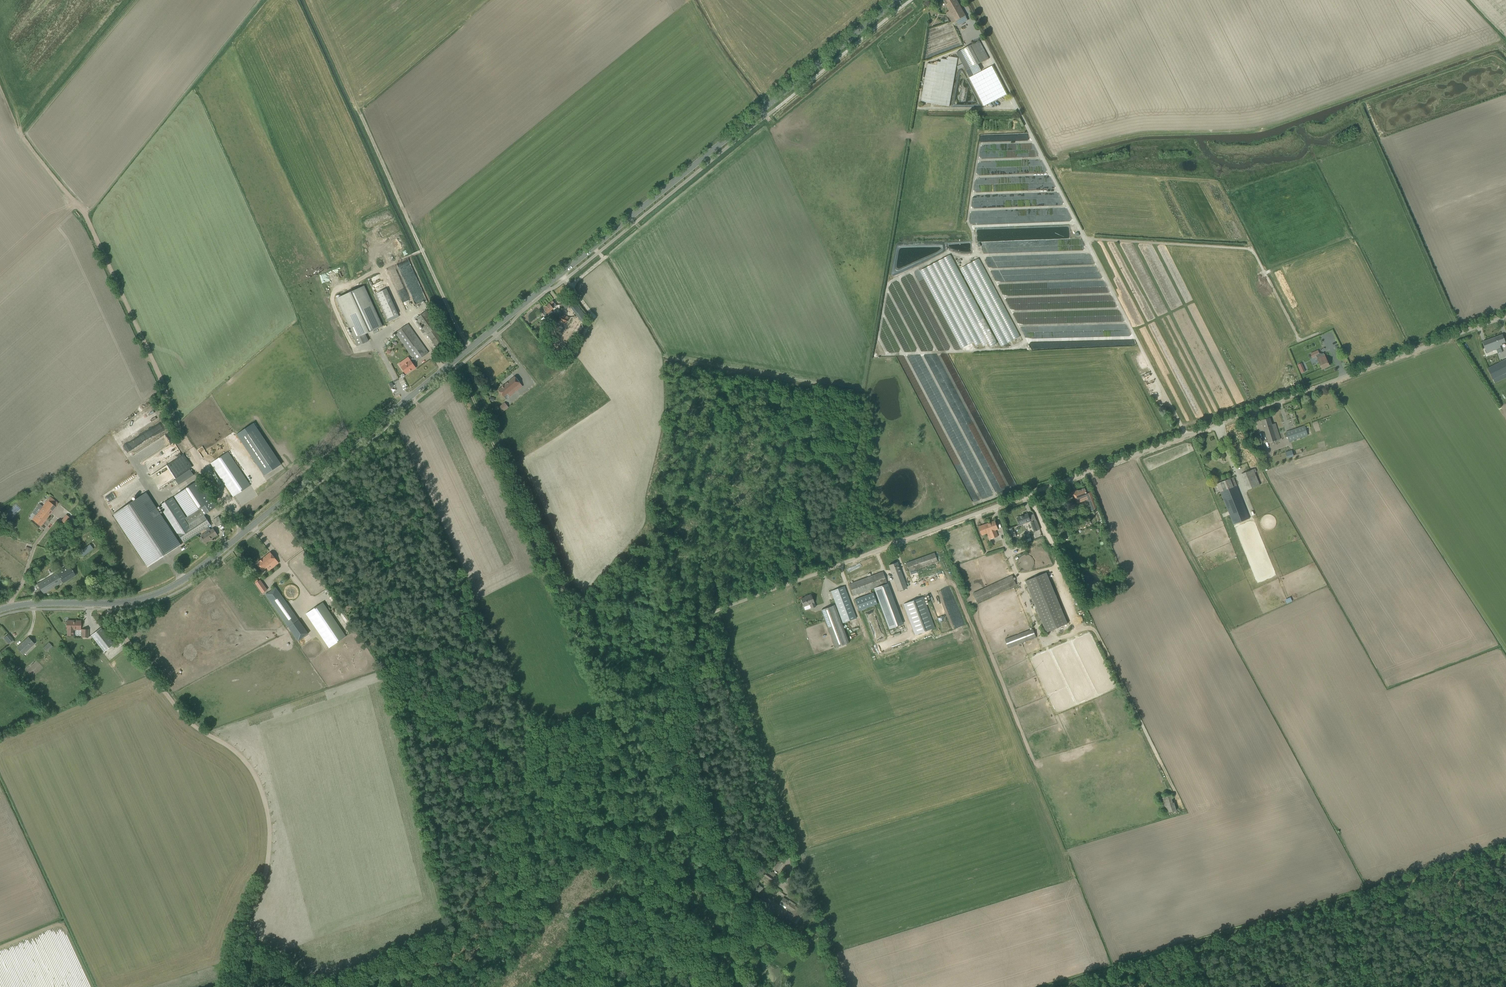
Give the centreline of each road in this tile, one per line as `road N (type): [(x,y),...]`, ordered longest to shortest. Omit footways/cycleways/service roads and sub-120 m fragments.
road 1 (tertiary): [(0,610),(134,600),(187,578),(899,0)]
road 2 (unclassified): [(715,632),(710,612),(1505,317)]
road 3 (track): [(666,986),(713,931),(457,368)]
road 4 (track): [(1059,986),(1505,848)]
road 5 (track): [(244,931),(269,851),(254,774),(188,720),(106,609)]
road 6 (track): [(191,449),(84,212),(19,132)]
road 7 (track): [(961,0),(1086,241)]
road 8 (track): [(1086,241),(1252,250),(1298,342)]
road 9 (track): [(362,117),(471,347)]
road 10 (track): [(1086,241),(1186,436)]

